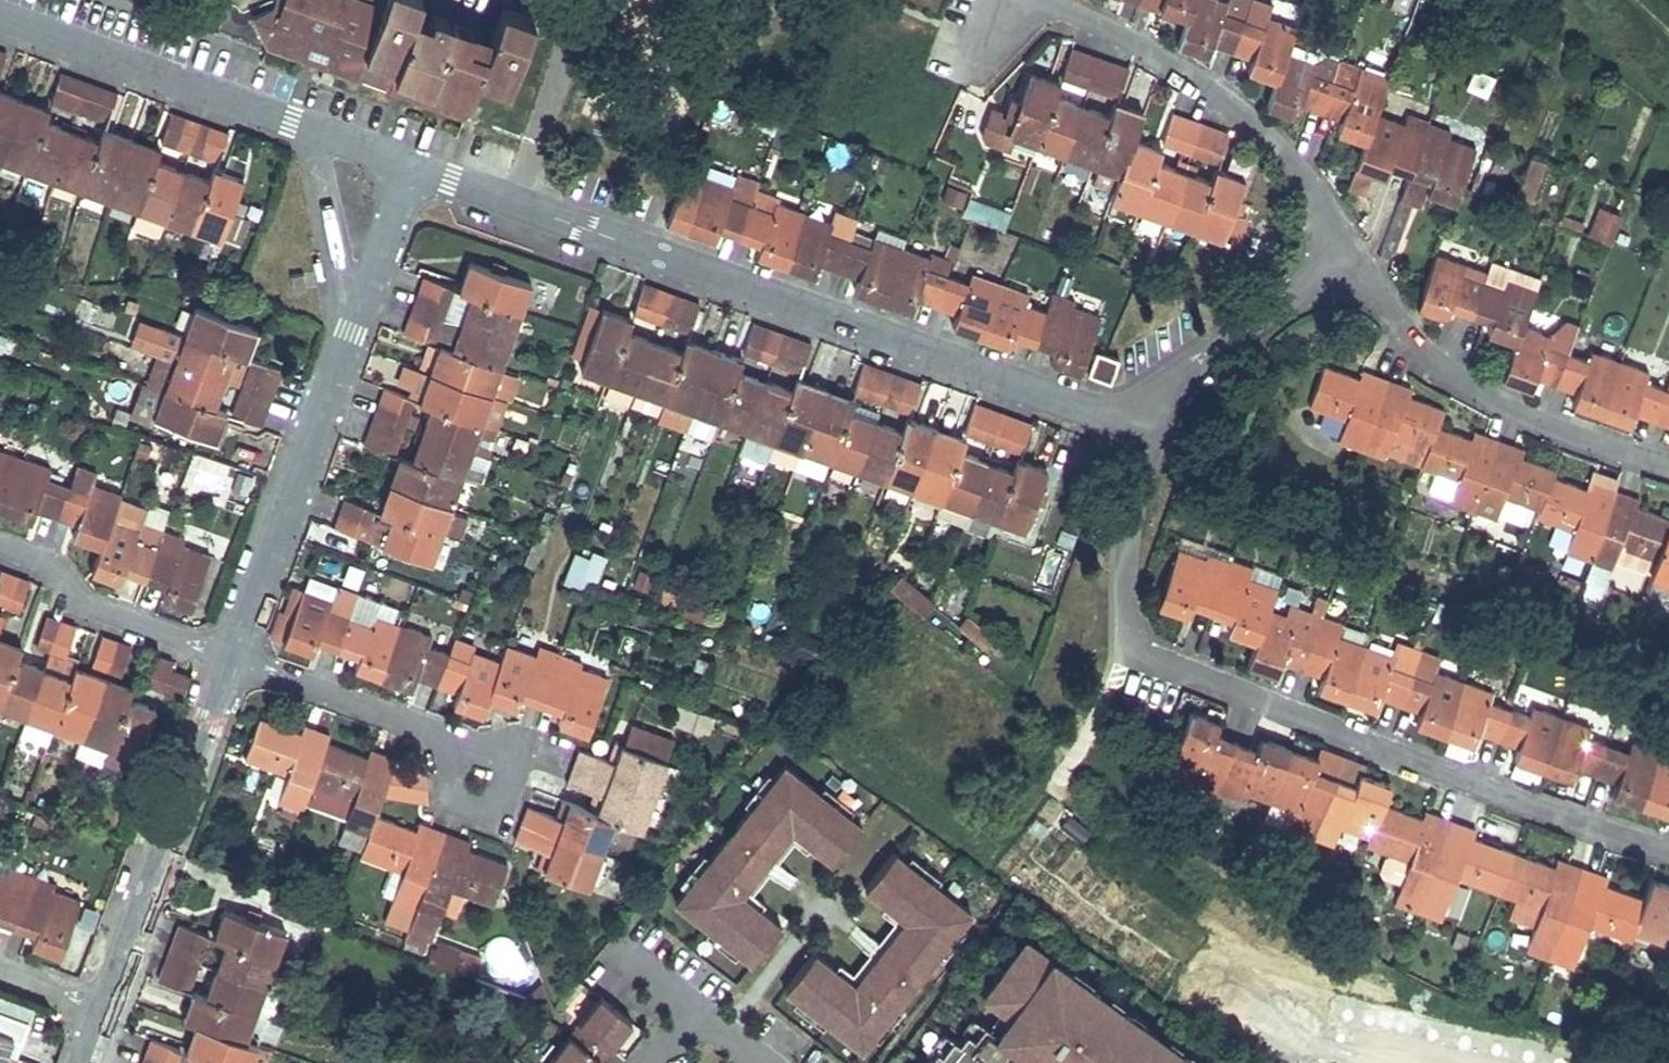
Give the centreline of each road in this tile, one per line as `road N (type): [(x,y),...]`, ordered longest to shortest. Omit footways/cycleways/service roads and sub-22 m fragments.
road 1 (residential): [(1134,426),(1125,583),(1136,644),(1166,663),(1668,847)]
road 2 (residential): [(1134,426),(412,169)]
road 3 (residential): [(412,169),(232,661)]
road 4 (residential): [(1005,10),(1069,11),(1239,102),(1323,206),(1333,272)]
road 5 (residential): [(412,169),(0,16)]
road 6 (residential): [(1333,272),(1387,305),(1433,358),(1487,396),(1550,429),(1668,464)]
road 7 (residential): [(232,661),(103,1007)]
road 8 (residential): [(232,661),(440,735),(478,782)]
road 9 (residential): [(0,546),(62,568),(101,613),(232,661)]
road 10 (residential): [(1134,426),(1167,376),(1333,272)]

